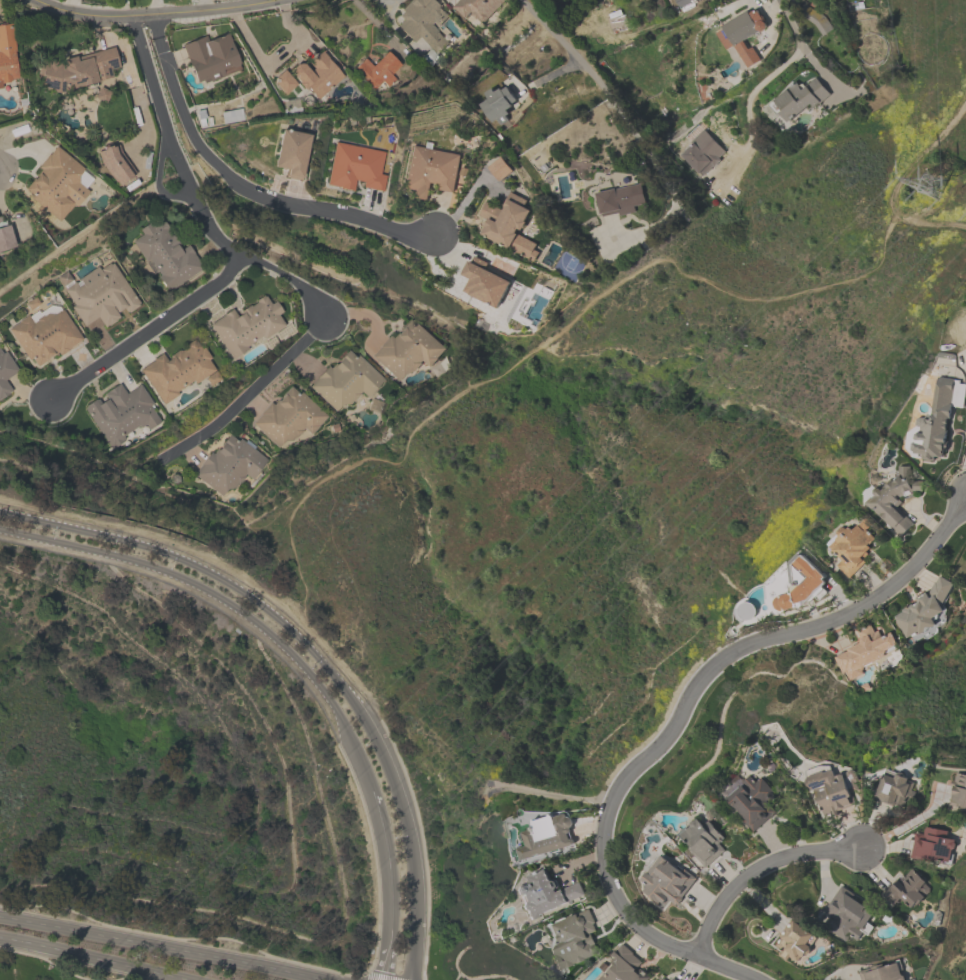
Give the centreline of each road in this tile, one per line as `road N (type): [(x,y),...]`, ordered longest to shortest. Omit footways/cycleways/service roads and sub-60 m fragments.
road 1 (residential): [(965,505),(862,605),(725,662),(698,690),(668,749),(632,769),(615,793),(604,851),(629,921),(659,946),(741,979)]
road 2 (residential): [(408,979),(417,919),(409,843),(385,759),(329,670),(253,599),(185,561),(0,511)]
road 3 (residential): [(0,531),(173,575),(261,625),(303,666),(345,734),(379,822),(390,904),(388,979)]
road 4 (residential): [(437,232),(398,230),(242,188),(189,131),(152,13)]
road 5 (secondary): [(326,979),(0,917)]
road 6 (residential): [(241,253),(216,283),(54,395)]
road 7 (residential): [(39,0),(112,15),(263,0)]
road 8 (residential): [(695,961),(717,910),(751,876),(793,857),(861,850)]
road 9 (residential): [(326,316),(217,423),(162,457)]
road 10 (residential): [(131,14),(198,207)]
road 11 (secondary): [(0,937),(192,979)]
road 12 (residential): [(198,207),(225,243),(302,285),(326,316)]

